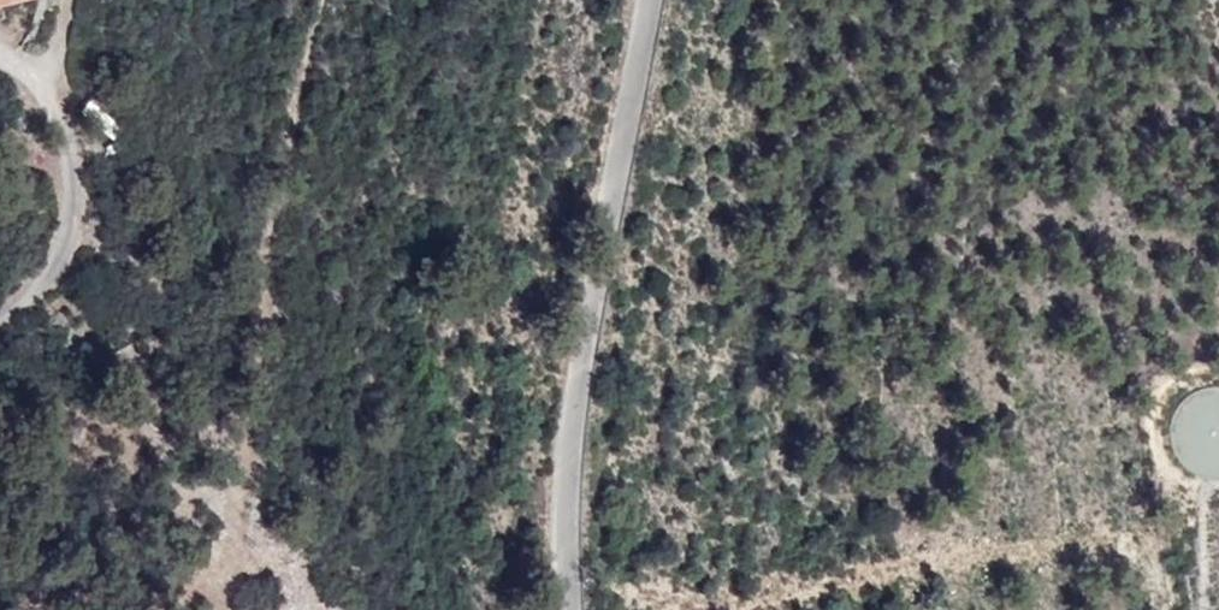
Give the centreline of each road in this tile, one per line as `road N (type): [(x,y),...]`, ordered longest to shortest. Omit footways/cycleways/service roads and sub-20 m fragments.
road 1 (track): [(582,563),(674,601),(1150,537),(1175,609)]
road 2 (unclassified): [(584,609),(573,391),(661,0)]
road 3 (track): [(171,609),(217,574),(239,537),(258,379)]
road 4 (track): [(0,310),(56,264),(74,177),(46,83)]
road 5 (track): [(0,606),(155,609)]

